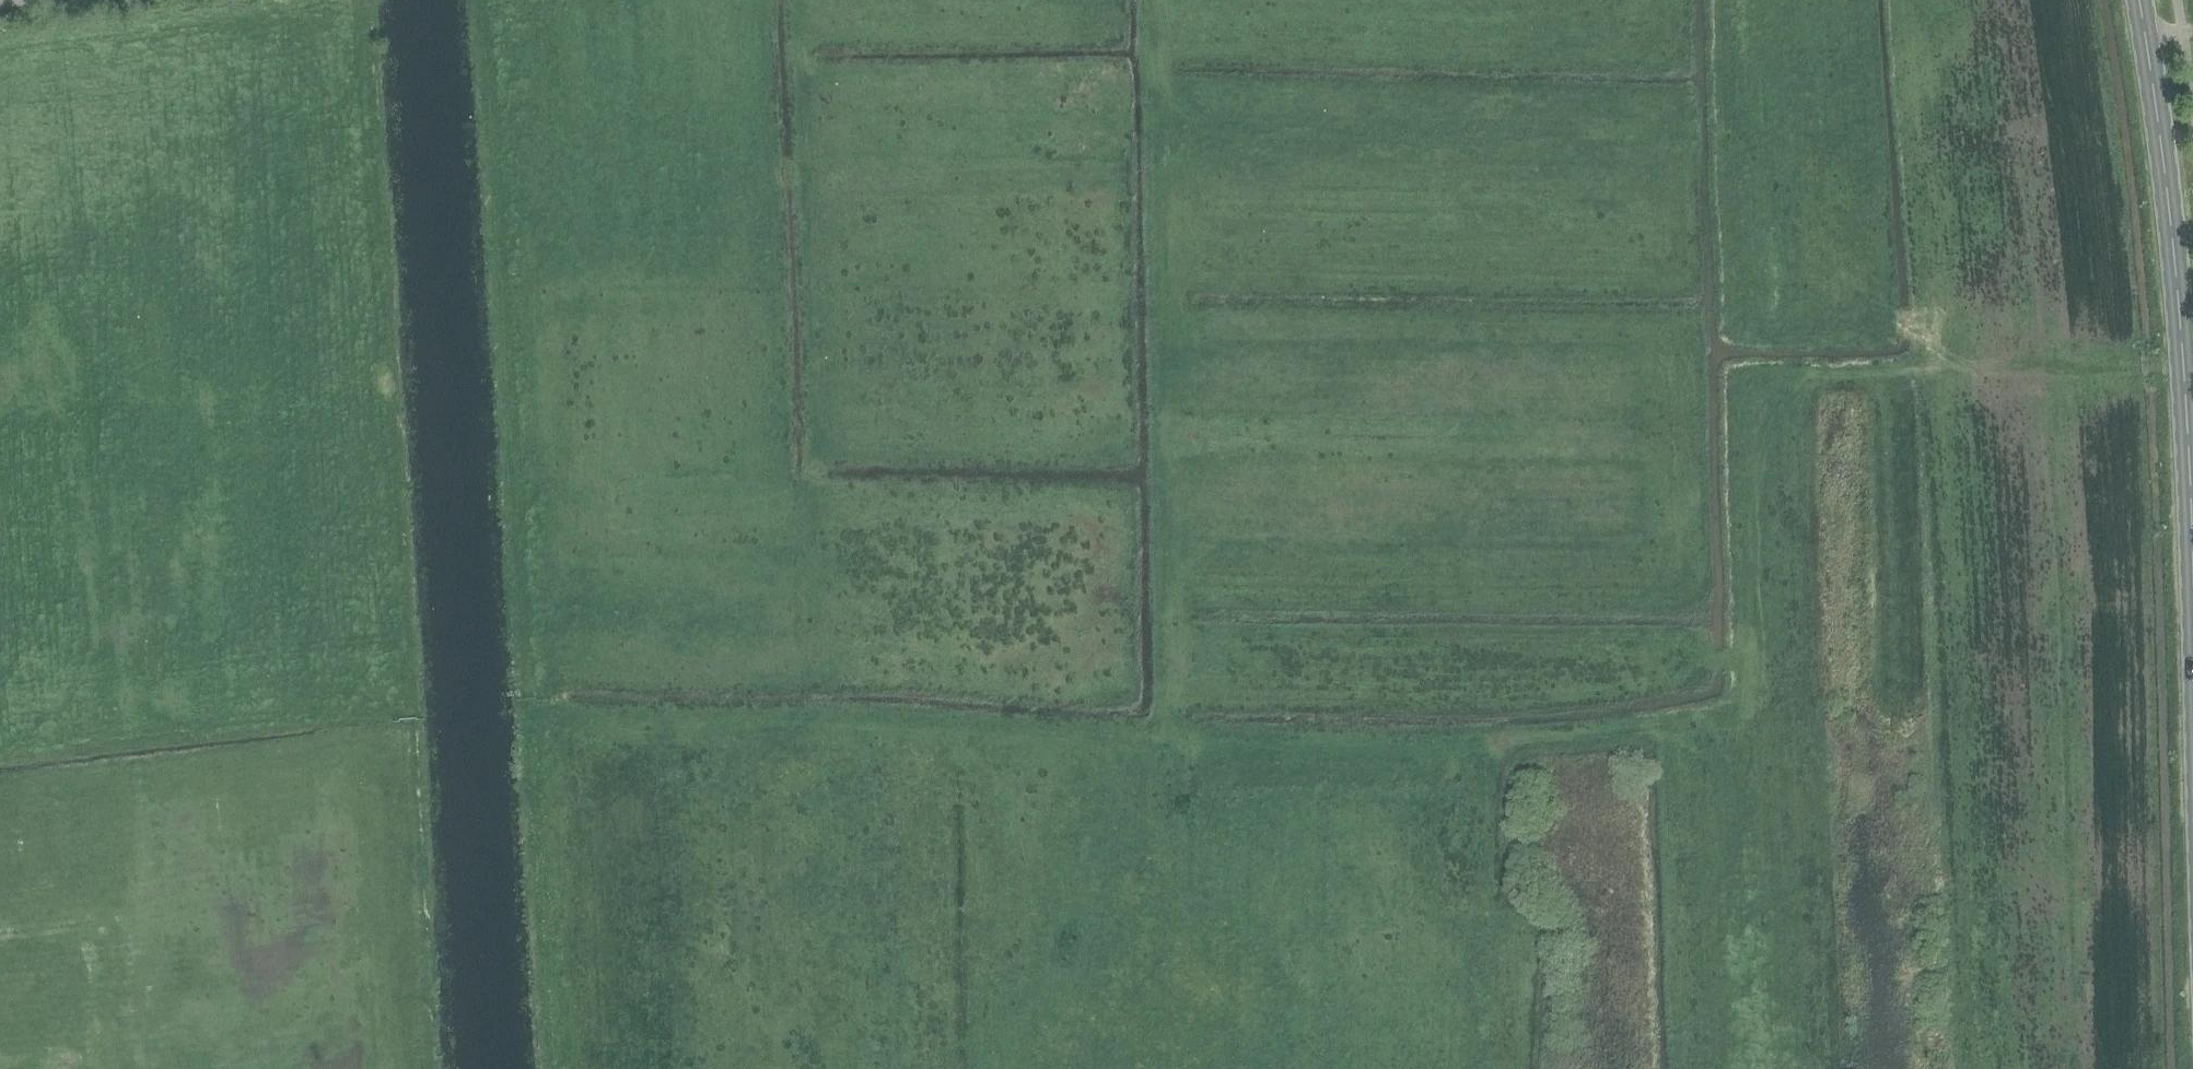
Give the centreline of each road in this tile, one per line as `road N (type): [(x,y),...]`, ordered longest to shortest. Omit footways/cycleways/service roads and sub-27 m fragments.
road 1 (primary): [(2192,601),(2175,287),(2137,0)]

